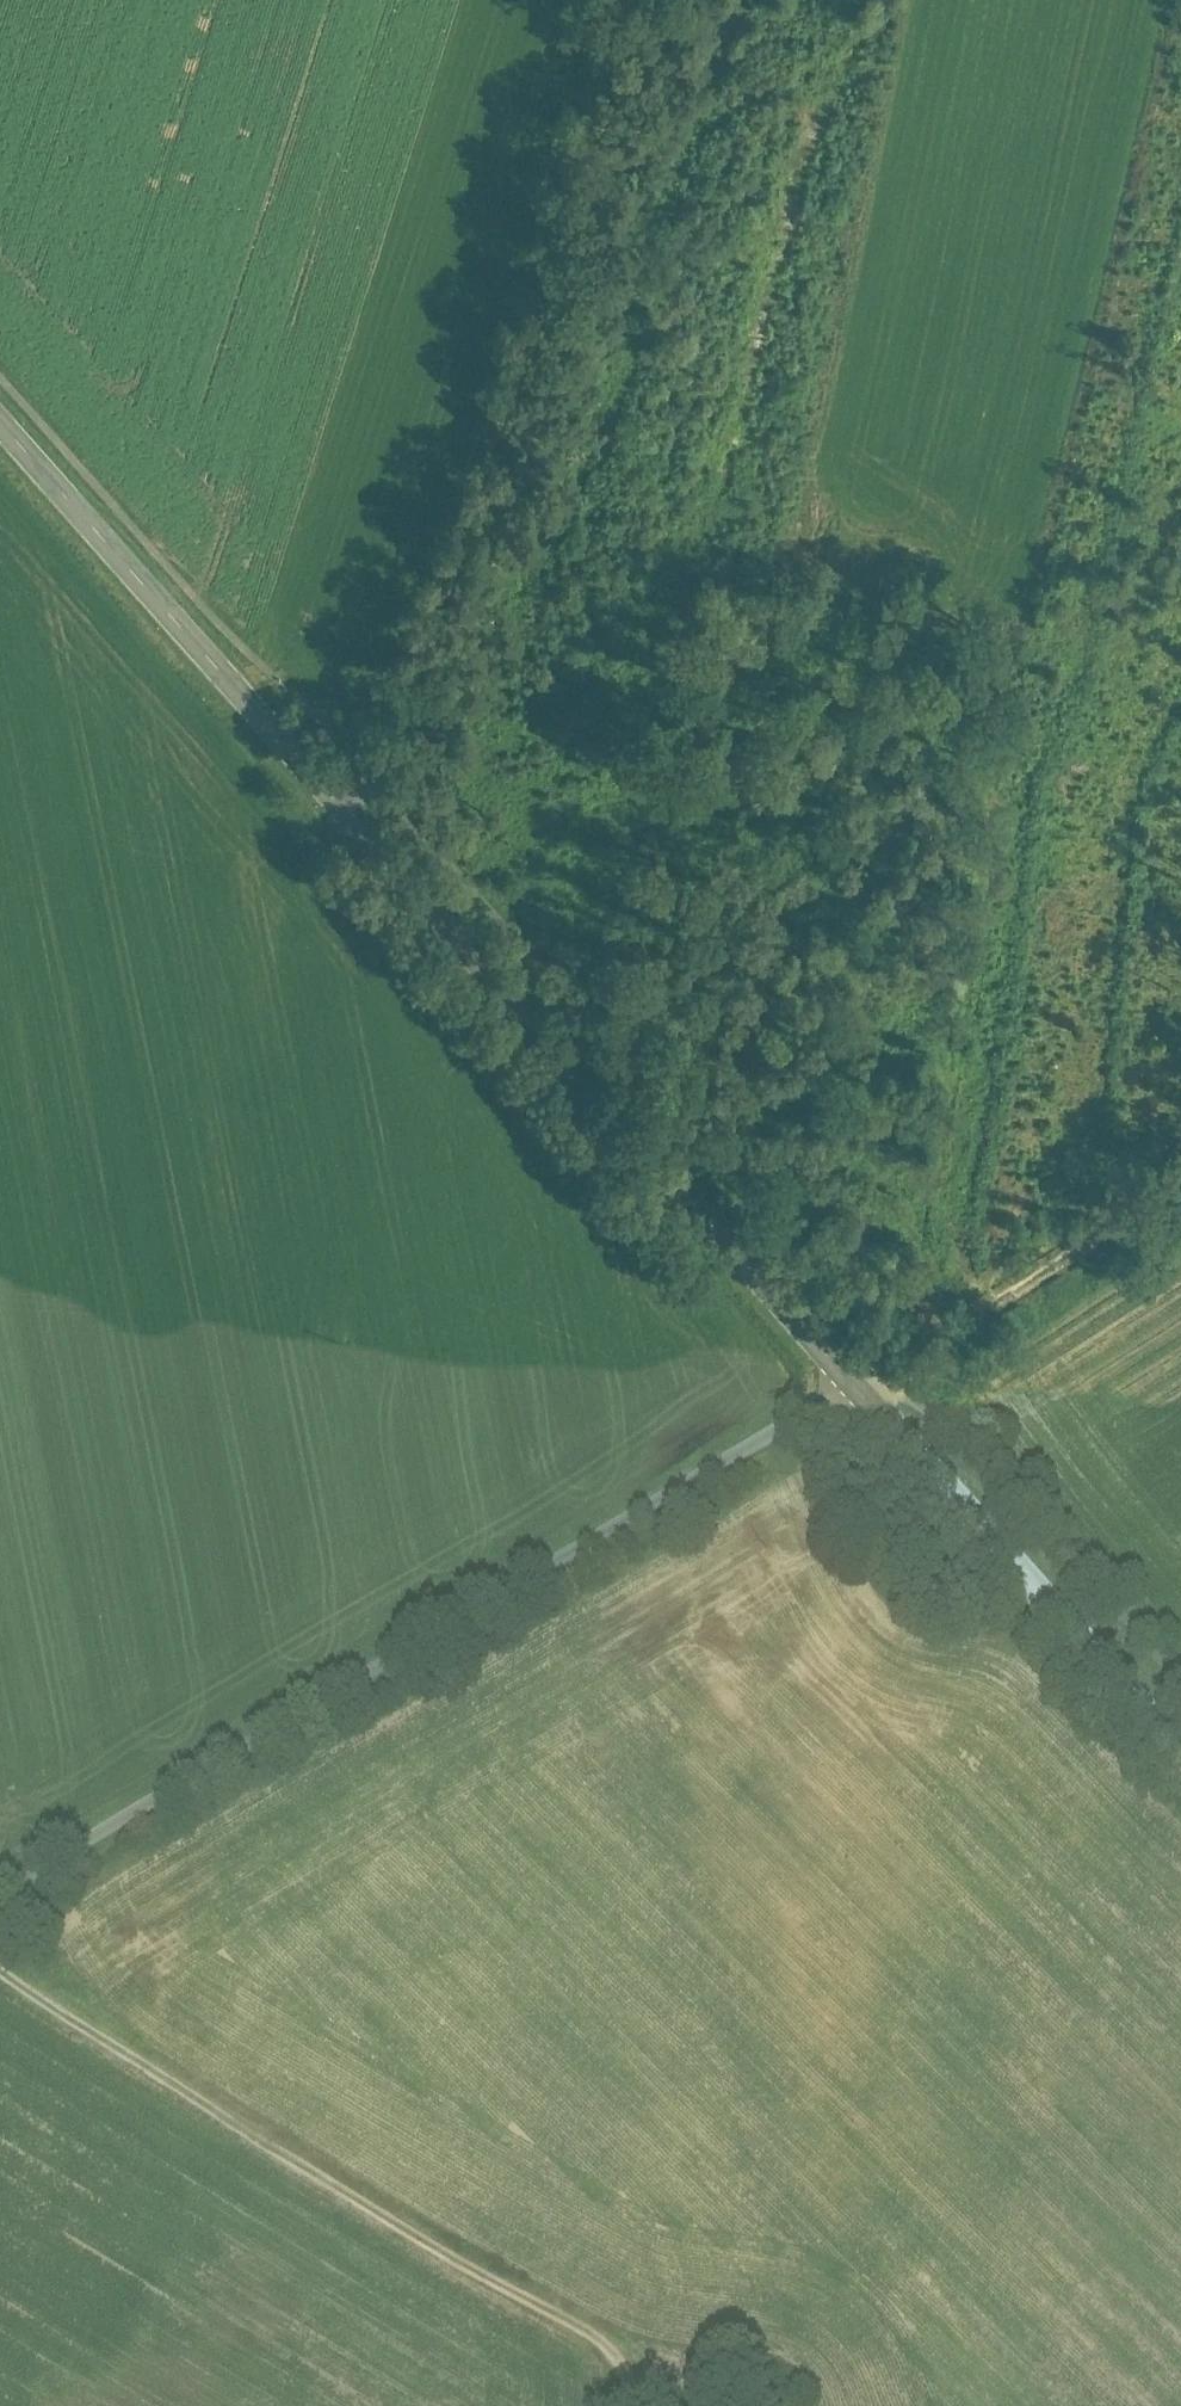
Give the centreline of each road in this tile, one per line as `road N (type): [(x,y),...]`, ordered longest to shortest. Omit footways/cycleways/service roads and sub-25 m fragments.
road 1 (tertiary): [(853,1385),(0,426)]
road 2 (residential): [(853,1385),(0,1896)]
road 3 (track): [(0,1980),(611,2354),(635,2385),(635,2405)]
road 4 (tertiary): [(1180,1749),(853,1385)]
road 5 (track): [(1180,1166),(880,1374)]

